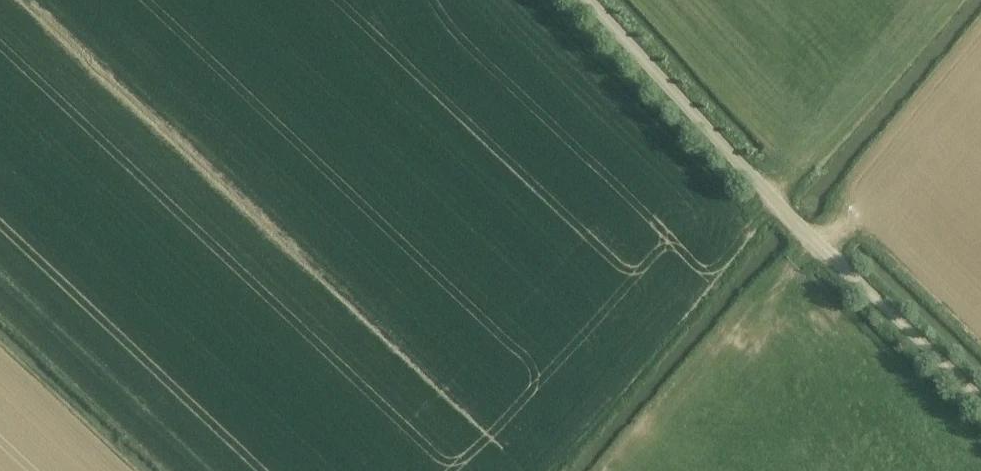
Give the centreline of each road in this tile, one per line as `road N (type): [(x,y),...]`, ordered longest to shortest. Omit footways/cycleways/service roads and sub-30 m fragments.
road 1 (unclassified): [(980,401),(773,201),(588,0)]

